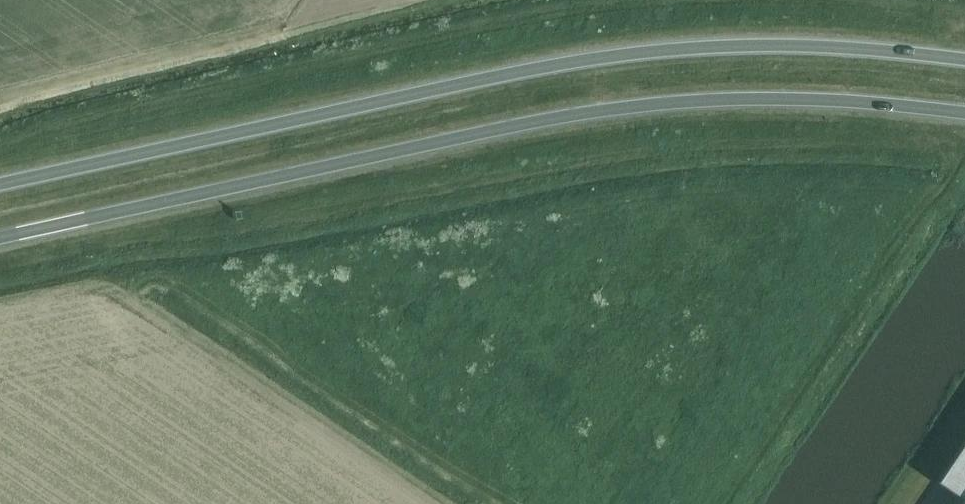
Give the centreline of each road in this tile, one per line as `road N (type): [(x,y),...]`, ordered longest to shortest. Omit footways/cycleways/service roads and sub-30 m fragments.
road 1 (trunk): [(0,240),(588,110),(816,97),(964,111)]
road 2 (trunk): [(964,59),(815,45),(649,49),(0,184)]

